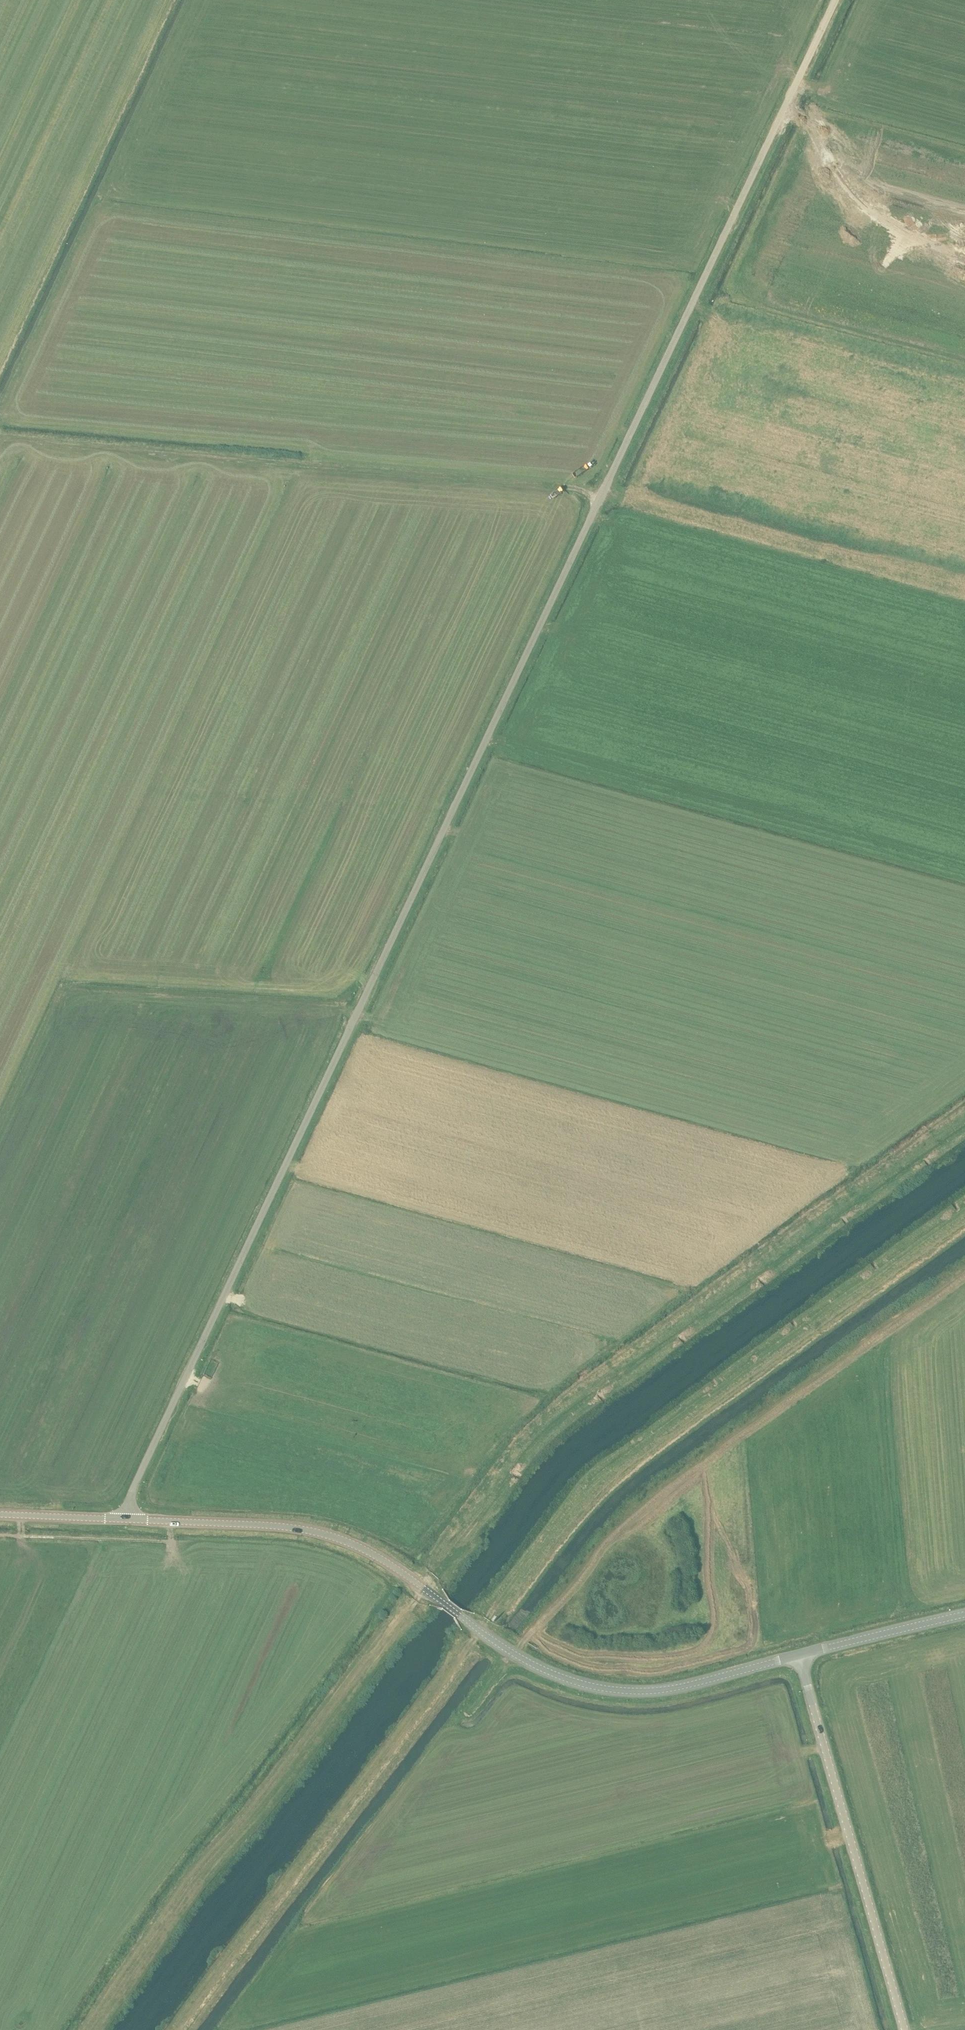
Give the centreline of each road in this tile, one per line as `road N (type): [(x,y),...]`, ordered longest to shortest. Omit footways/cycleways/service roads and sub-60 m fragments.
road 1 (unclassified): [(120,1518),(836,0)]
road 2 (tertiary): [(799,1656),(658,1691),(595,1687),(519,1657),(376,1549),(336,1531),(120,1518)]
road 3 (track): [(423,1587),(554,1421),(964,1121)]
road 4 (track): [(481,1631),(591,1492),(964,1218)]
road 5 (track): [(0,432),(603,492)]
road 6 (track): [(519,1657),(647,1502),(964,1275)]
road 7 (track): [(423,1587),(96,2029)]
road 8 (track): [(481,1631),(182,2029)]
road 9 (unclassified): [(905,2029),(799,1656)]
road 10 (tertiary): [(799,1656),(964,1612)]
road 11 (tertiary): [(120,1518),(0,1513)]

